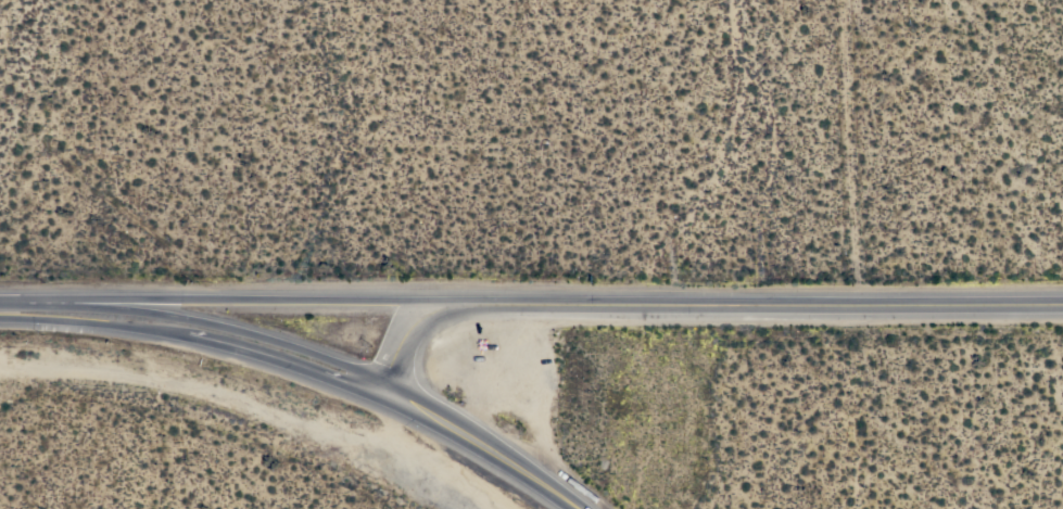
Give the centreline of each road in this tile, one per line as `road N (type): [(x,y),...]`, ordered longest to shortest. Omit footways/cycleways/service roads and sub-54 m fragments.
road 1 (trunk): [(432,301),(1062,302)]
road 2 (trunk): [(432,301),(0,303)]
road 3 (trunk): [(0,310),(155,319),(279,352),(378,391)]
road 4 (trunk): [(378,391),(566,508)]

